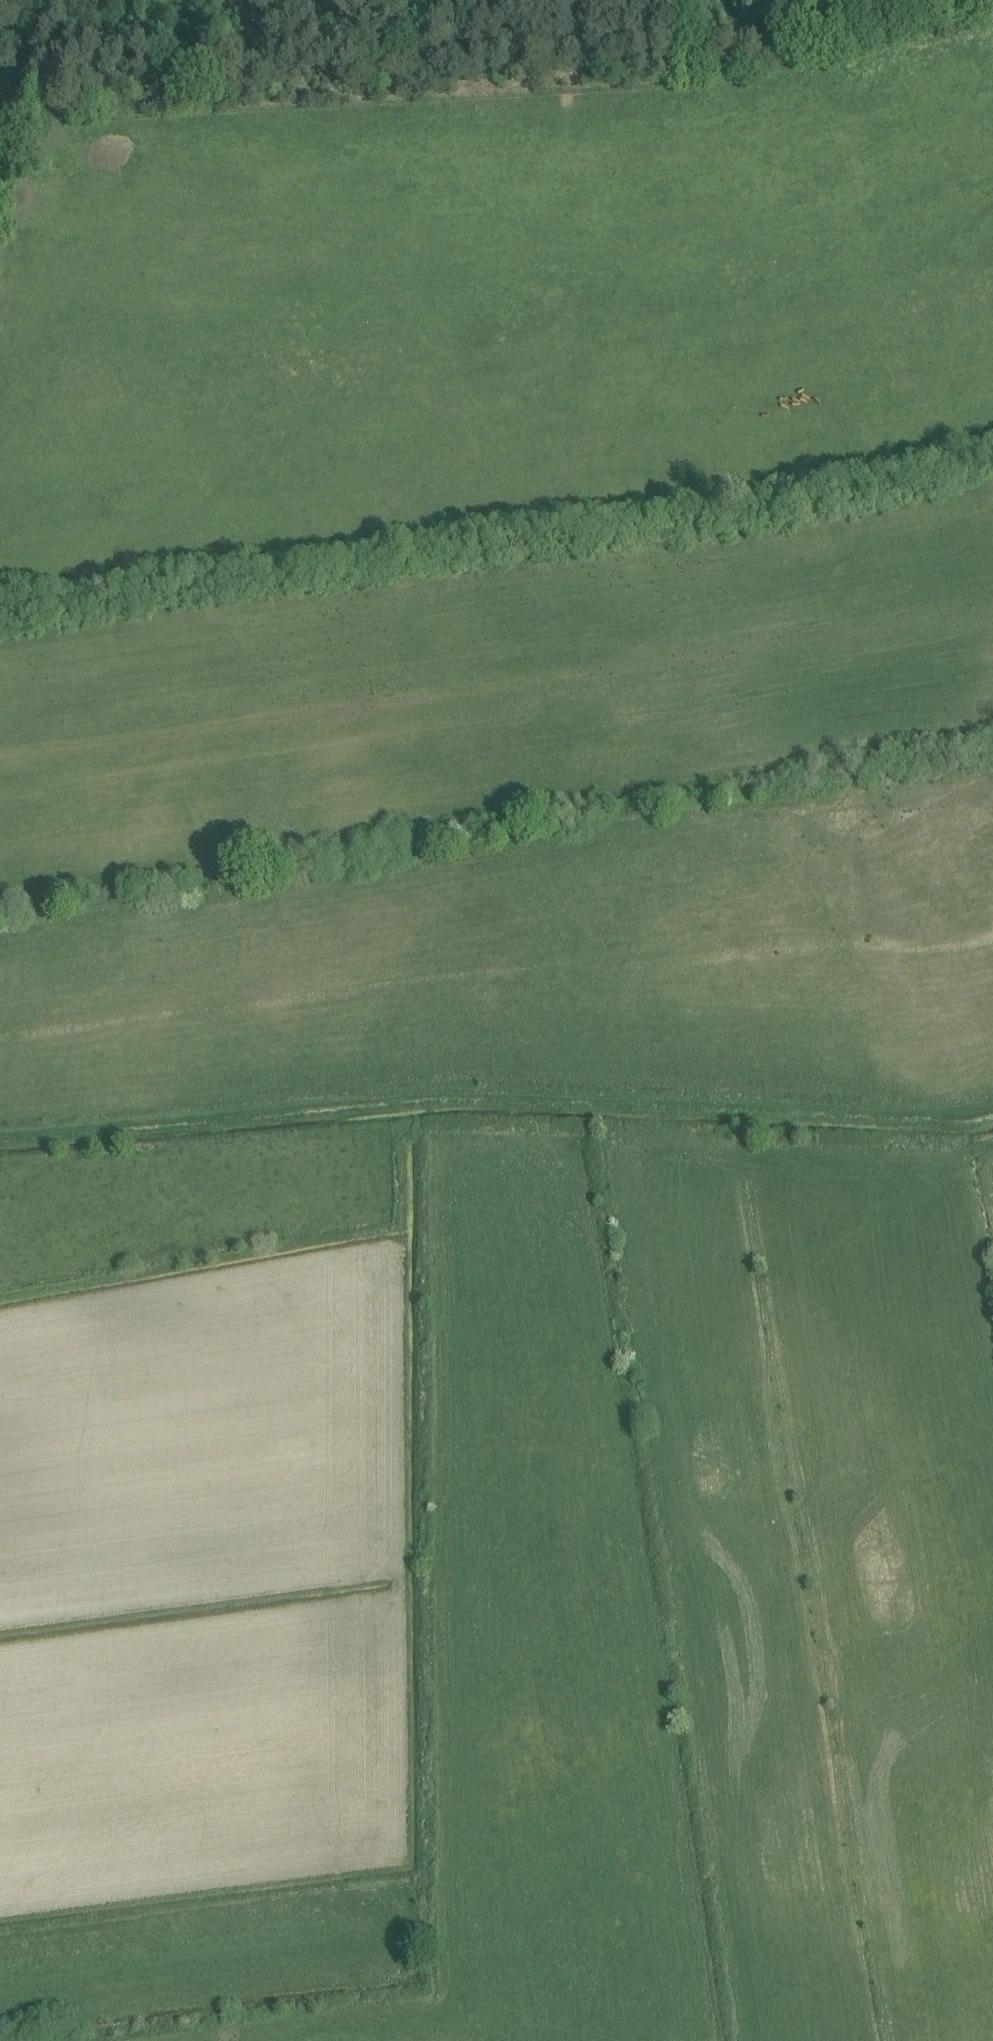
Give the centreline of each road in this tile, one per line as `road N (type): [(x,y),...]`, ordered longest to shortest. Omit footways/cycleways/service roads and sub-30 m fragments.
road 1 (track): [(0,1136),(427,1096),(992,1115)]
road 2 (track): [(0,153),(53,0)]

